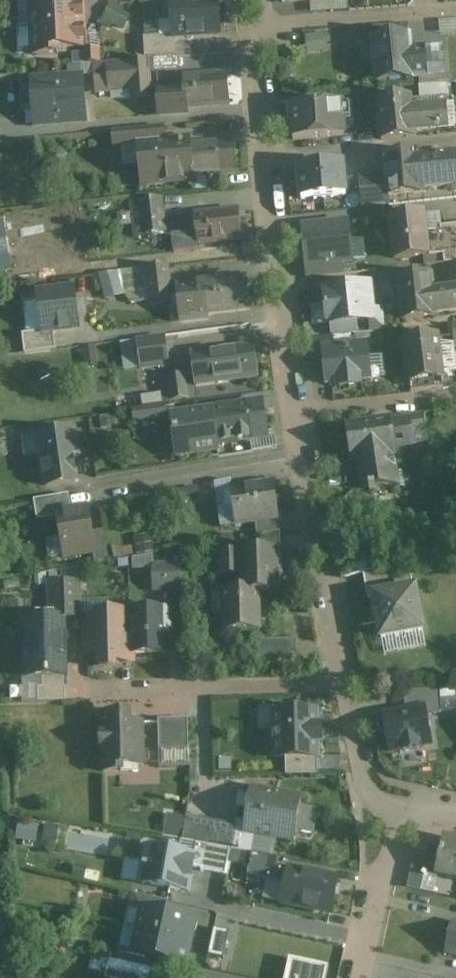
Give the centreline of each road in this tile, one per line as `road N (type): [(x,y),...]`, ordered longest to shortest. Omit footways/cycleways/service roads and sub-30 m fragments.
road 1 (residential): [(305,410),(373,789)]
road 2 (residential): [(263,159),(305,410)]
road 3 (residential): [(254,30),(455,12)]
road 4 (residential): [(263,159),(455,141)]
road 5 (residential): [(373,789),(383,888),(362,977)]
road 6 (residential): [(305,410),(455,394)]
road 7 (residential): [(254,30),(263,159)]

